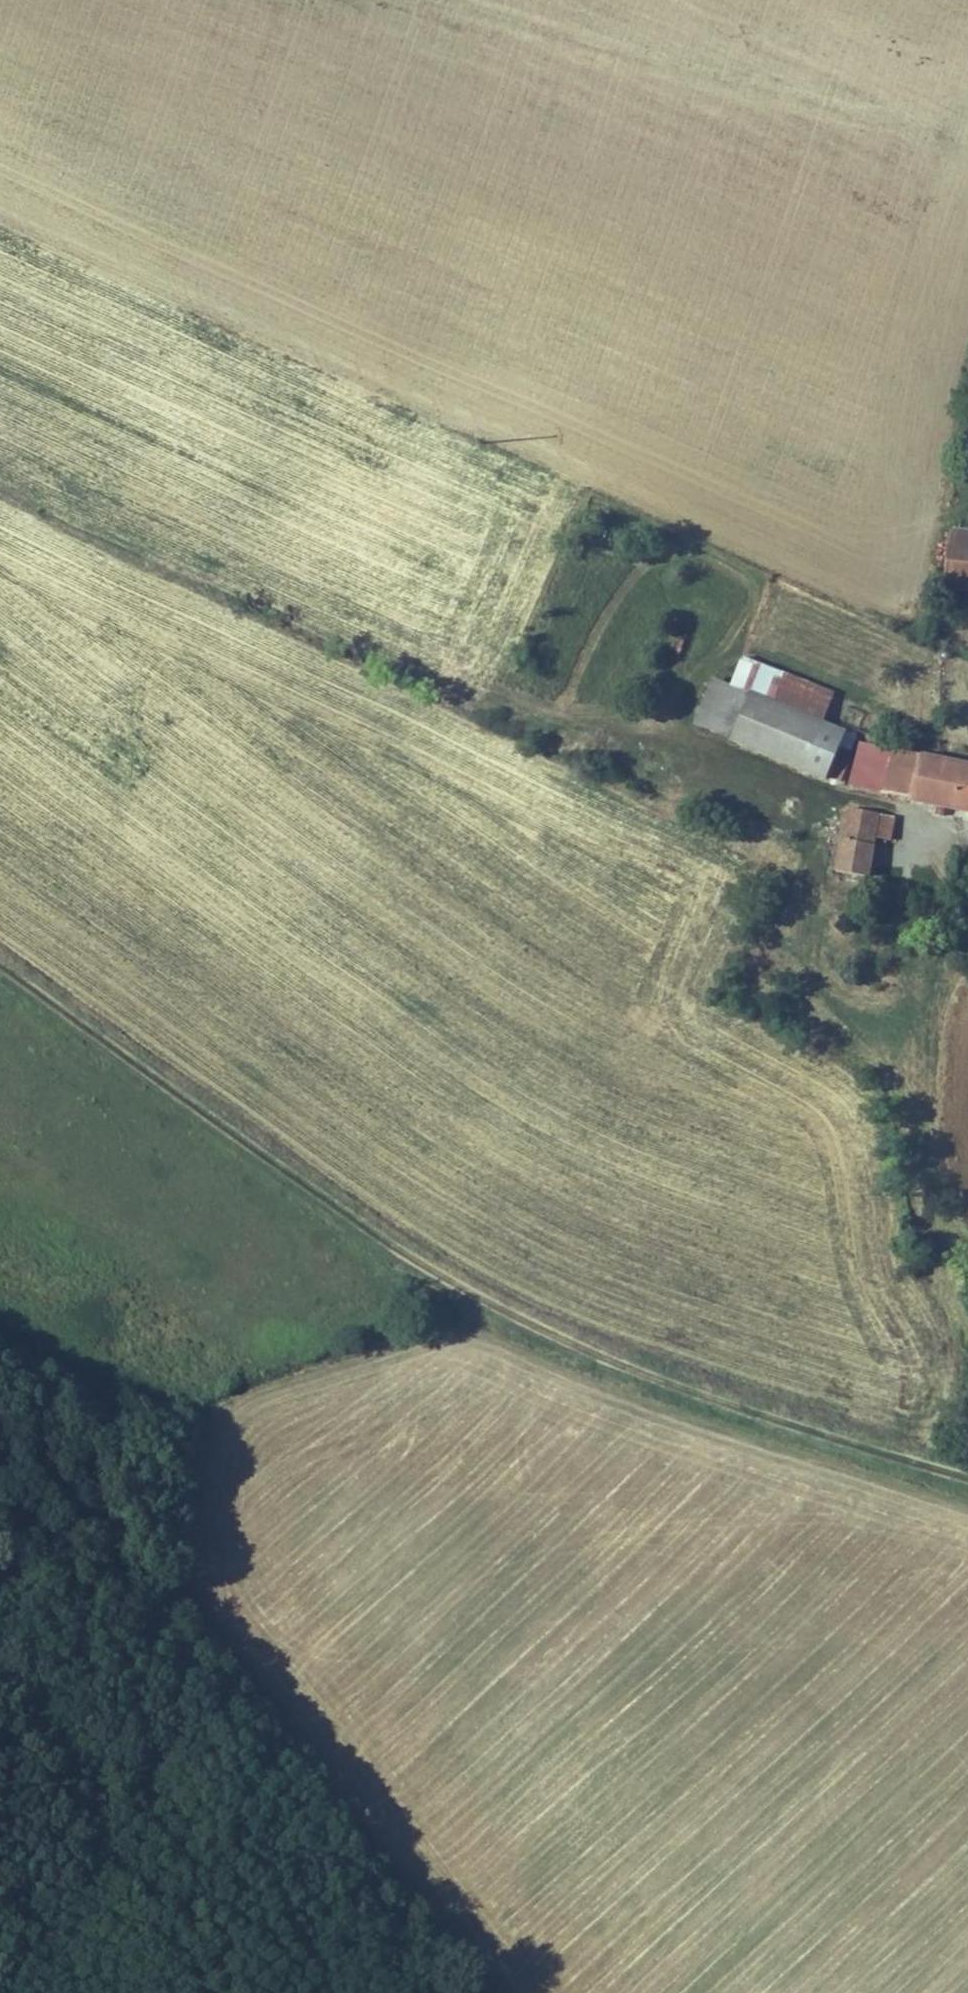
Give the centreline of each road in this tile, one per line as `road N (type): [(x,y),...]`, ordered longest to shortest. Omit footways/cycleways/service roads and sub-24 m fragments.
road 1 (track): [(967,1477),(702,1395),(493,1305),(326,1199),(0,961)]

